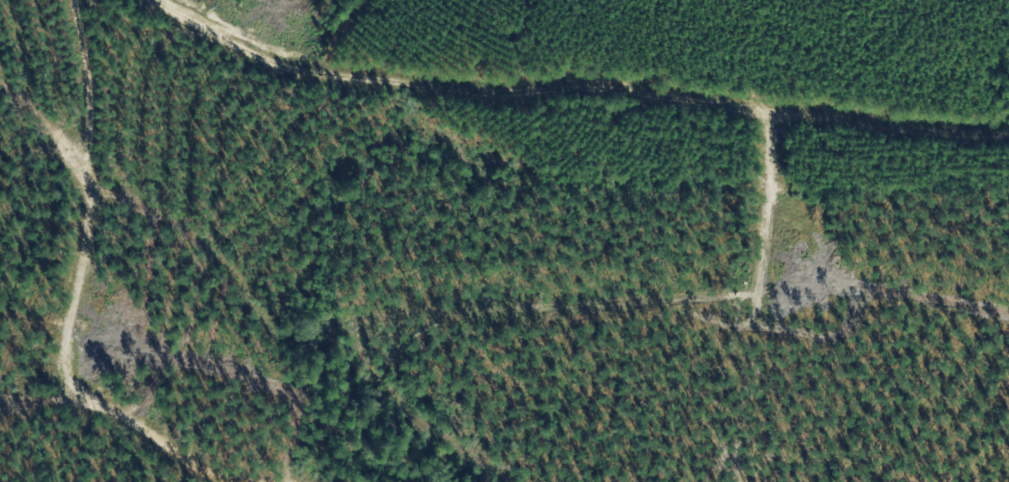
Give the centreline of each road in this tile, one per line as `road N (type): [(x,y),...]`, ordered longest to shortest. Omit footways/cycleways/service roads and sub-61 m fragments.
road 1 (track): [(1008,134),(955,134),(644,93),(501,93),(321,72),(261,58),(154,0)]
road 2 (track): [(234,481),(134,428),(83,386),(73,364),(84,301),(88,103),(75,0)]

